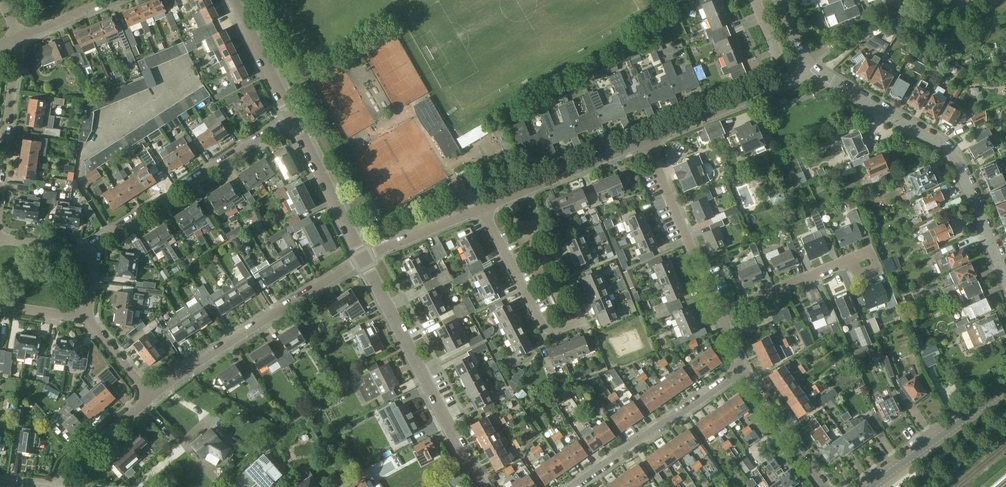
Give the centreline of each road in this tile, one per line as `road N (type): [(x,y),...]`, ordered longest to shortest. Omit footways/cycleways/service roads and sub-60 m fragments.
road 1 (residential): [(722,310),(977,196)]
road 2 (residential): [(363,258),(483,486)]
road 3 (residential): [(156,397),(363,258)]
road 4 (residential): [(291,121),(95,253)]
road 5 (residential): [(977,196),(952,145),(807,58)]
road 6 (residential): [(745,368),(569,486)]
road 7 (residential): [(645,142),(722,310)]
road 8 (residential): [(583,319),(546,334),(483,208)]
road 9 (residential): [(483,208),(645,142)]
road 10 (residential): [(645,142),(797,74)]
road 11 (tertiary): [(870,486),(1005,392)]
road 12 (residential): [(363,258),(291,121)]
road 13 (residential): [(745,368),(825,486)]
road 14 (residential): [(291,121),(233,0)]
road 15 (residential): [(58,486),(70,464),(156,397)]
road 16 (residential): [(0,169),(19,38)]
road 17 (residential): [(363,258),(483,208)]

